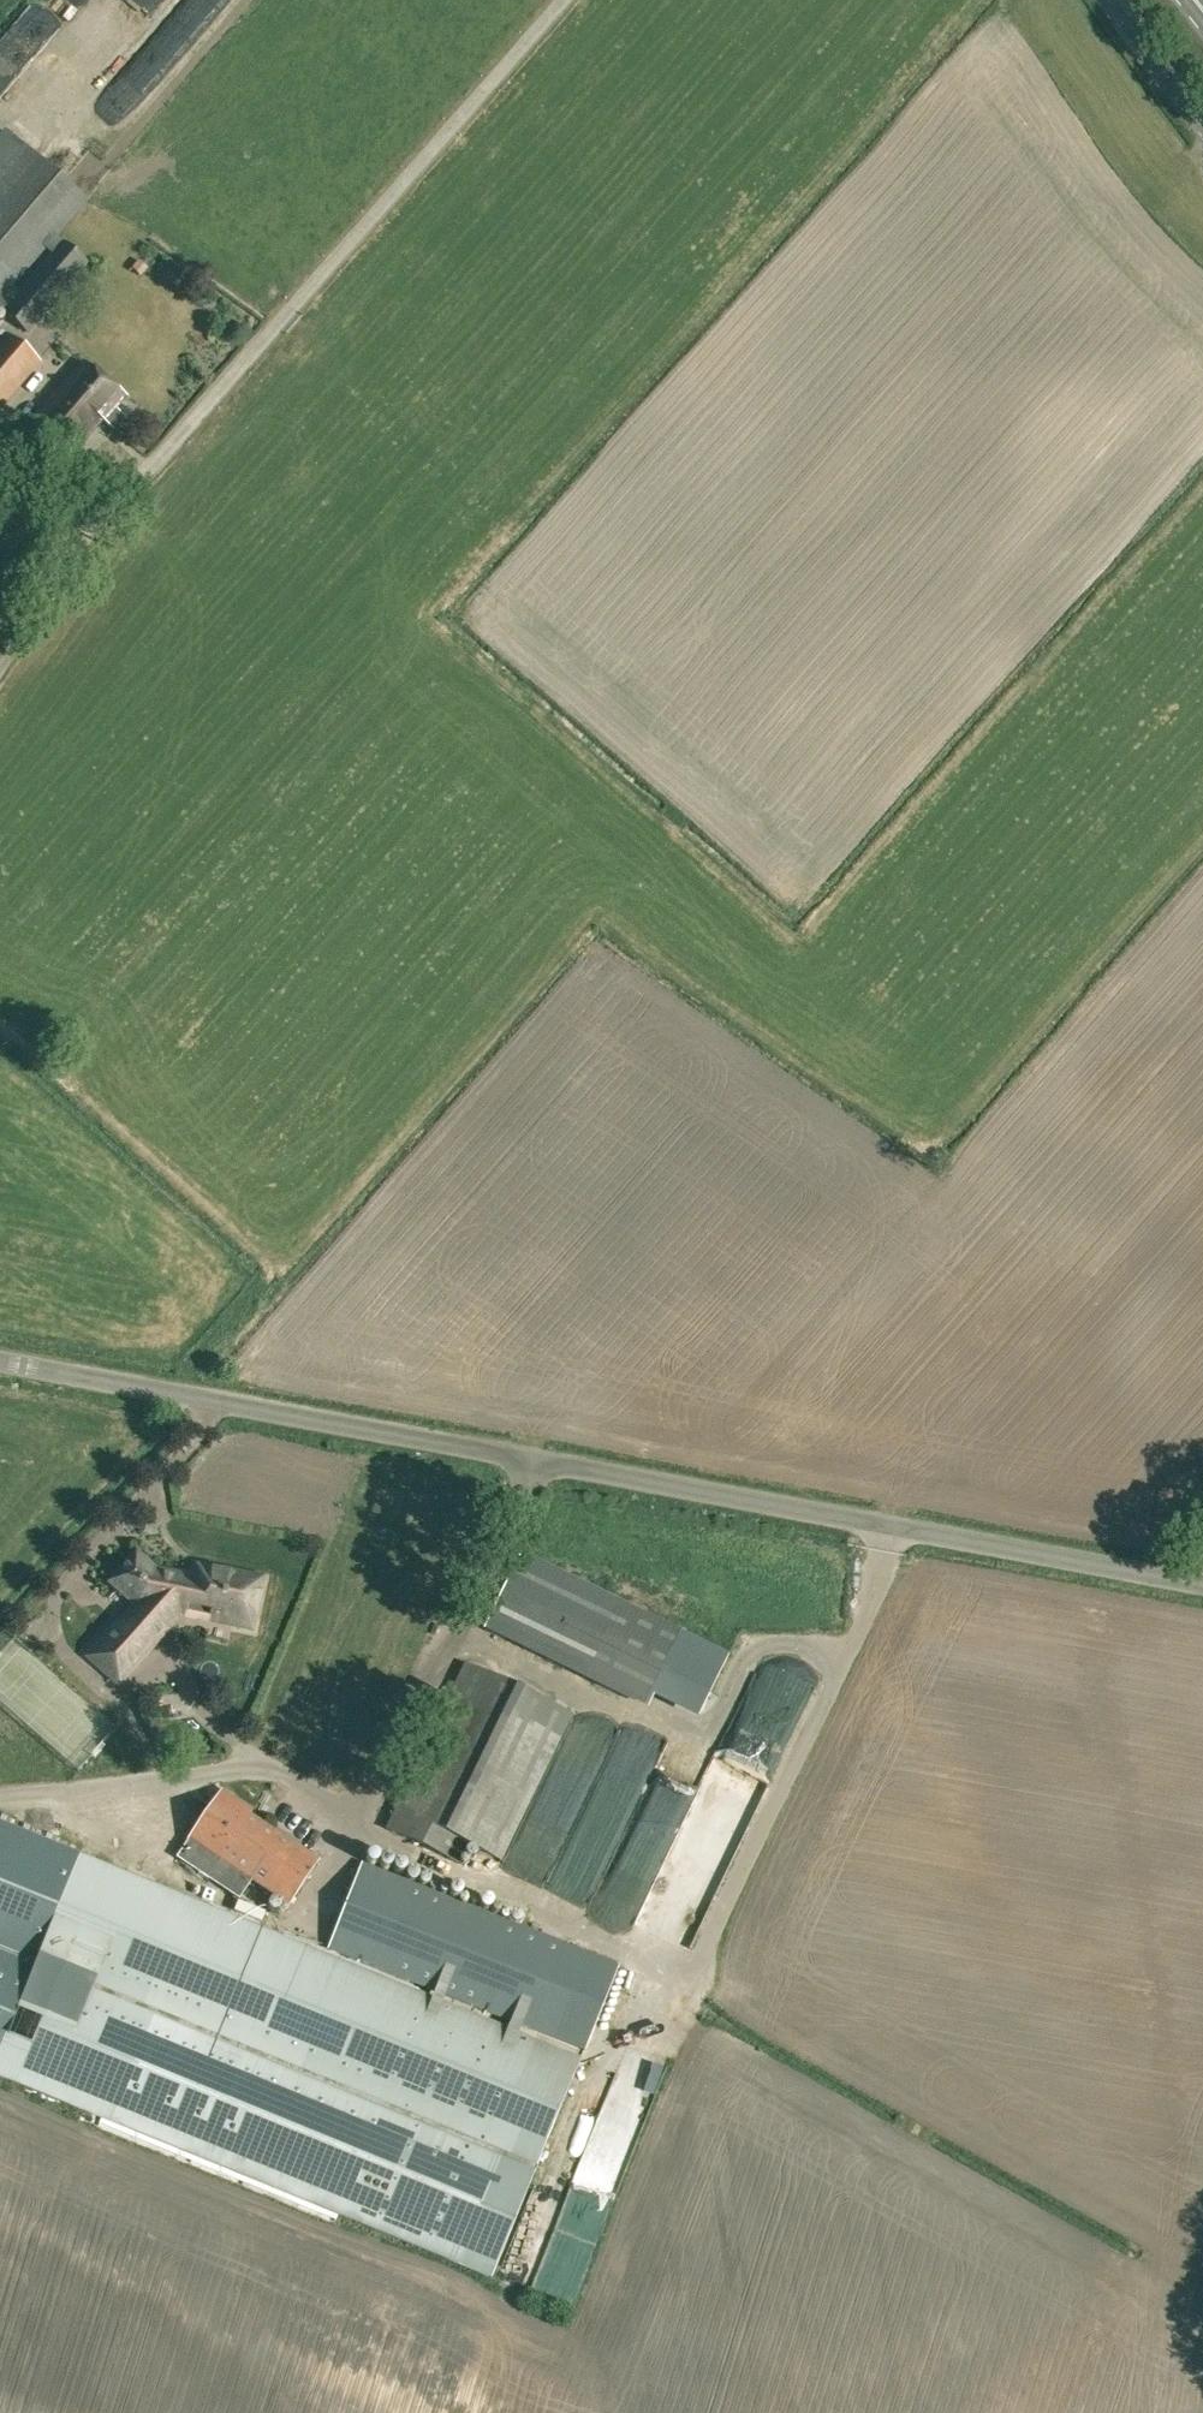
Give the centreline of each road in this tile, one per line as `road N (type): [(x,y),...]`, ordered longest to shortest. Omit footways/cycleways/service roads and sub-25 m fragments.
road 1 (unclassified): [(1202,1588),(0,1365)]
road 2 (unclassified): [(1202,127),(1112,0)]

